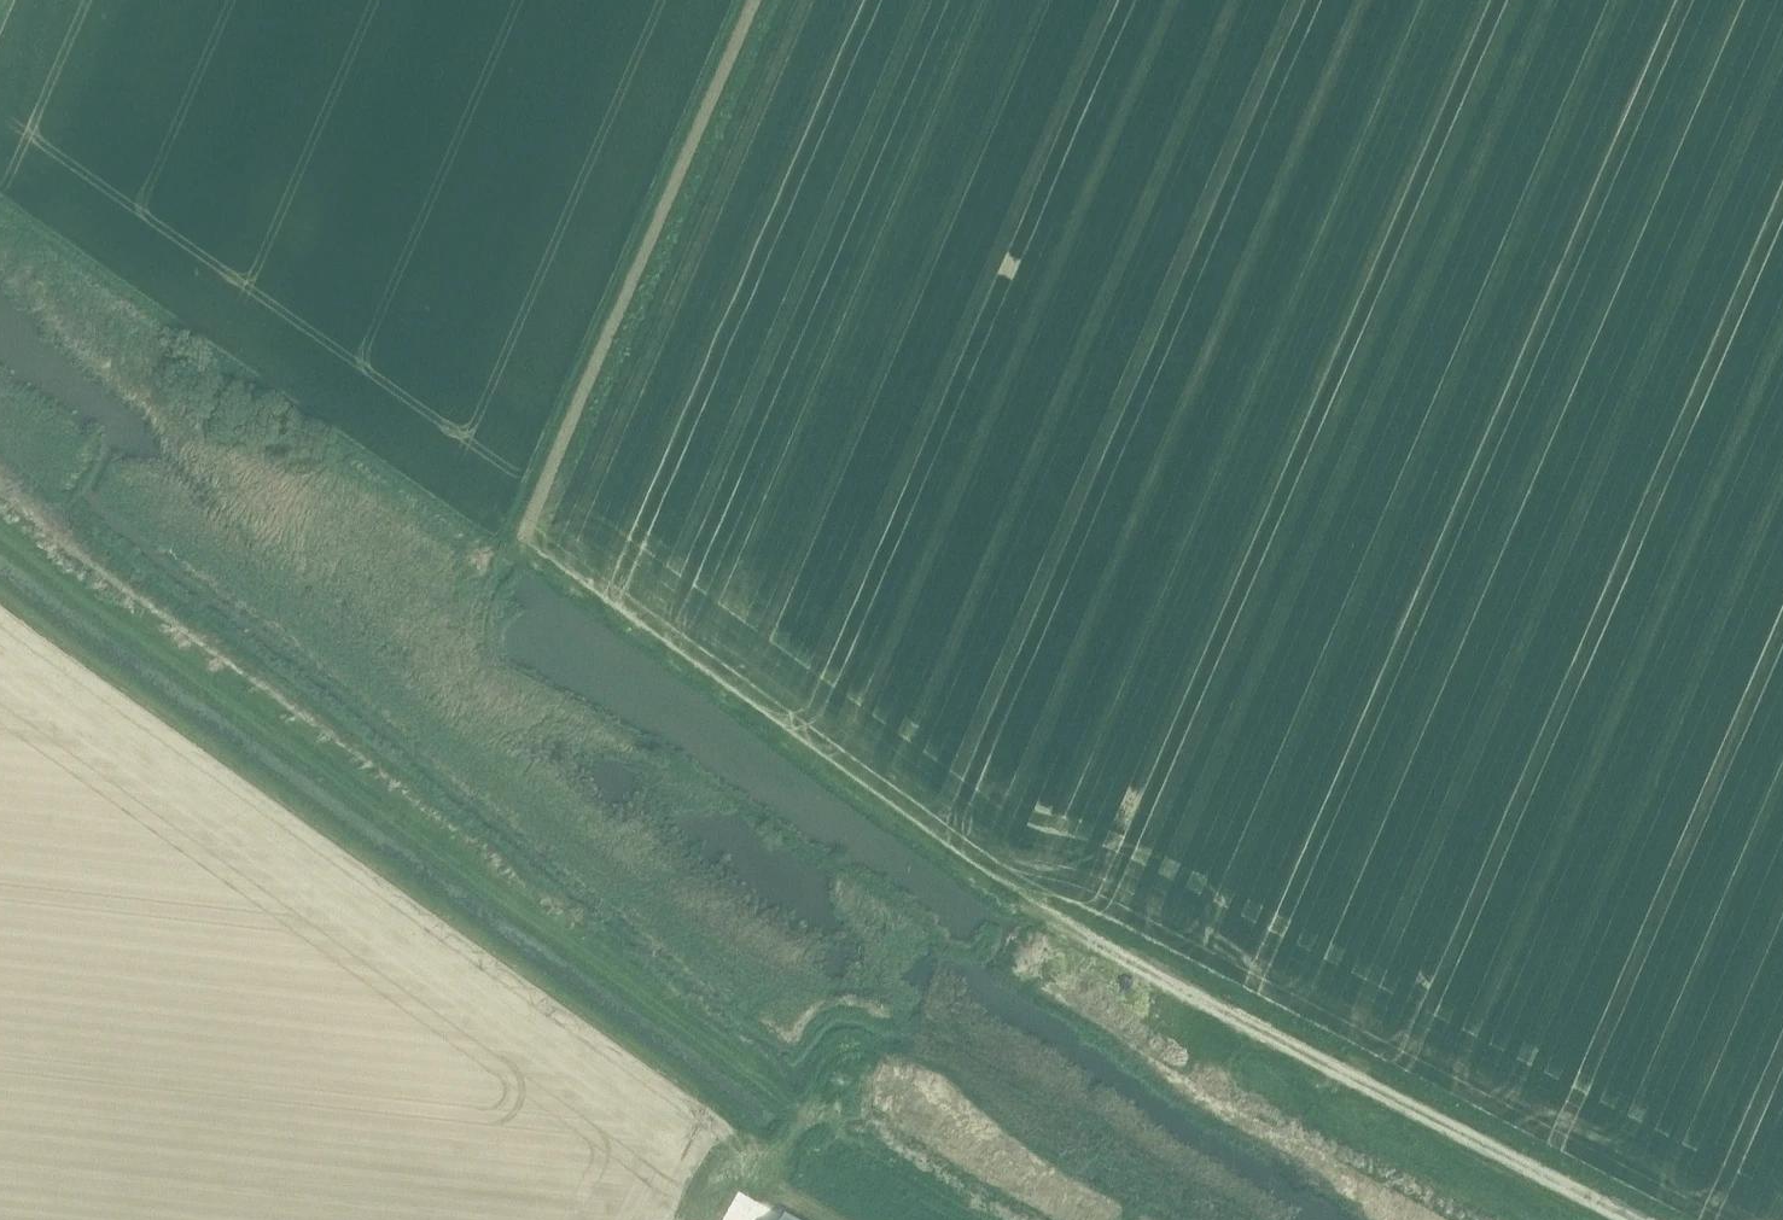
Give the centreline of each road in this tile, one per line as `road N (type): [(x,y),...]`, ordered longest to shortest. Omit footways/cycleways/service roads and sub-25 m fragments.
road 1 (track): [(1656,1219),(1016,903)]

